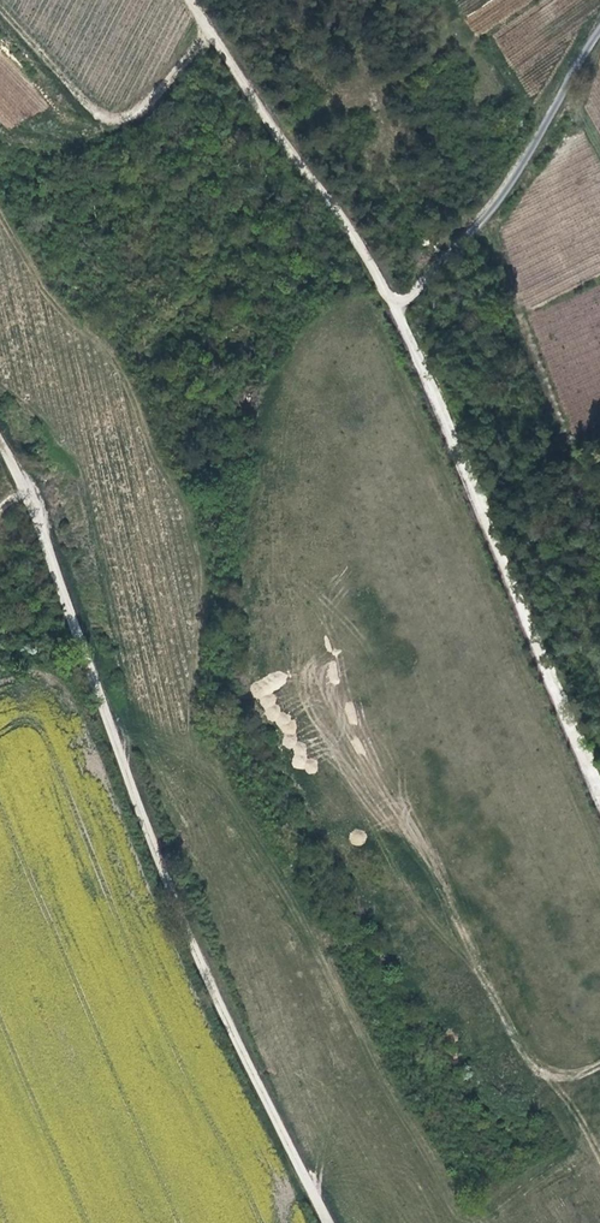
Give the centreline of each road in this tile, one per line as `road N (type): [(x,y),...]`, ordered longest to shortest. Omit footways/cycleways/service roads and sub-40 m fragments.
road 1 (unclassified): [(183,0),(398,311),(599,795)]
road 2 (track): [(328,1222),(229,1023),(98,693),(34,502),(0,443)]
road 3 (track): [(599,27),(498,199),(398,311)]

